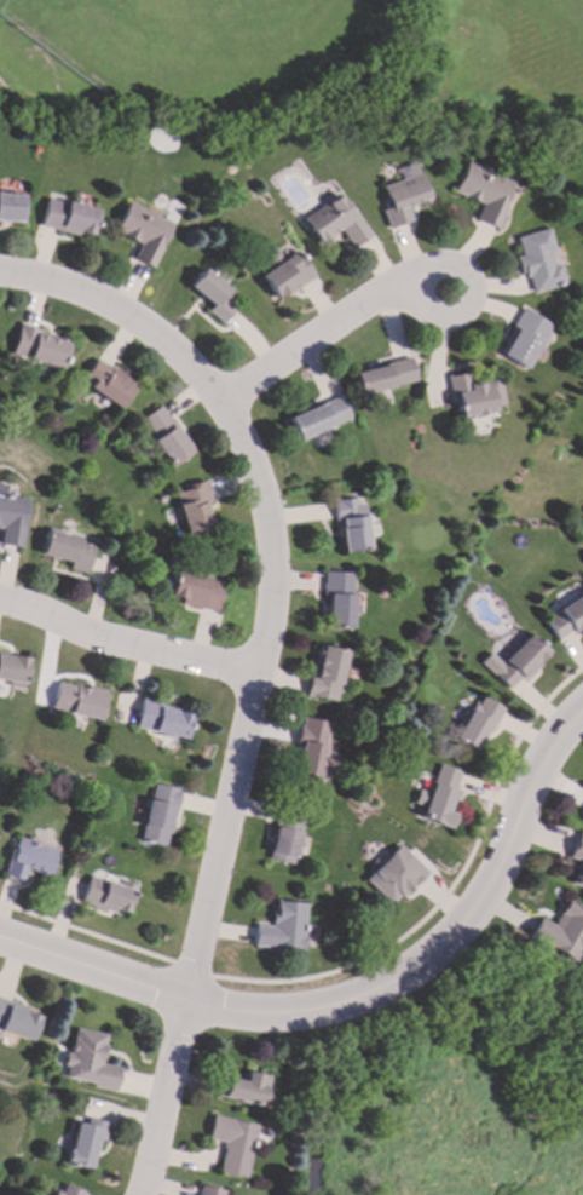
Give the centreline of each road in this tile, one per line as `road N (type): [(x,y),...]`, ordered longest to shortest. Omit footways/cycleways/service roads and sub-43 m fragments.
road 1 (residential): [(143,1194),(275,610),(272,534),(249,452),(181,356),(125,314),(80,293),(0,275)]
road 2 (residential): [(0,938),(213,1011),(289,1016),(368,998),(428,961),(485,901),(538,775),(582,715)]
road 3 (residential): [(261,677),(104,640),(0,601)]
road 4 (residential): [(224,408),(364,306),(417,288)]
road 5 (residential): [(420,305),(439,320),(455,316),(467,305),(466,280),(443,266),(426,272),(420,305)]

